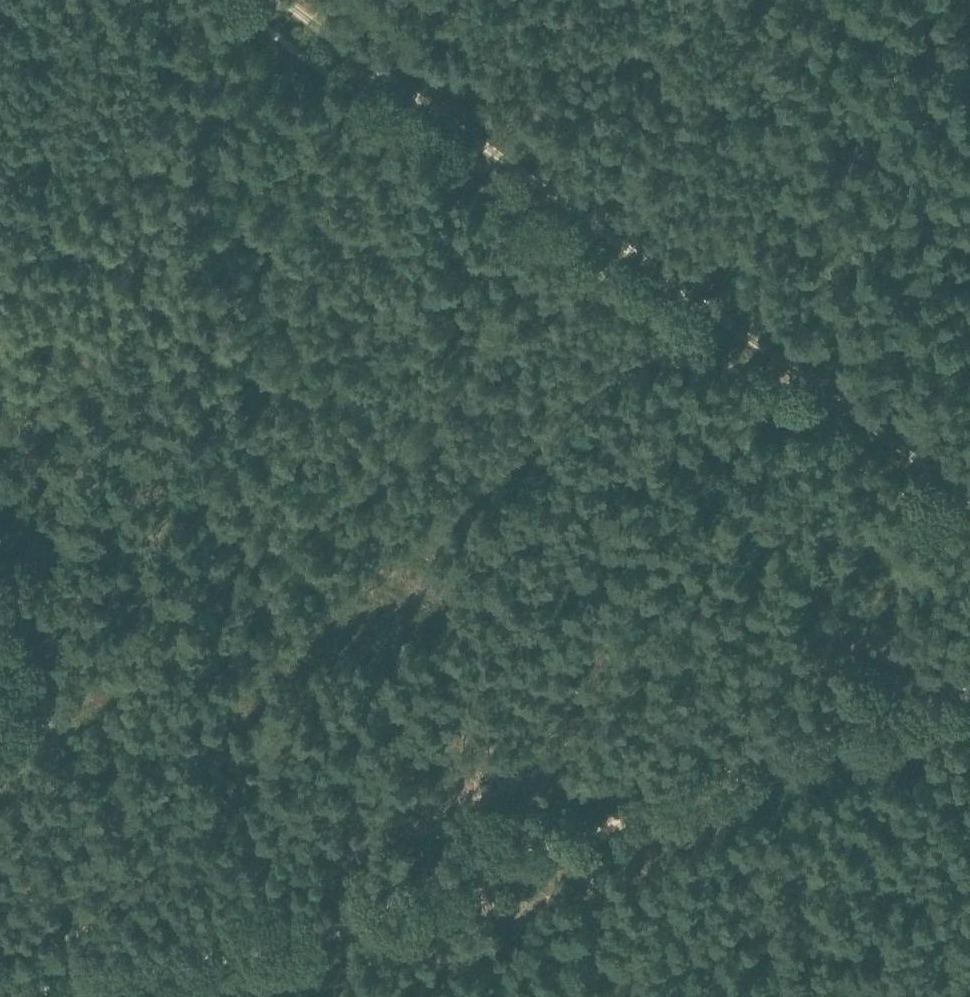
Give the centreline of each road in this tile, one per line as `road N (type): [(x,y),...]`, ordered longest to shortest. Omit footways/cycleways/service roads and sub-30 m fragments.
road 1 (track): [(22,996),(271,950),(969,692)]
road 2 (track): [(969,498),(285,0)]
road 3 (track): [(0,808),(31,647),(0,555)]

